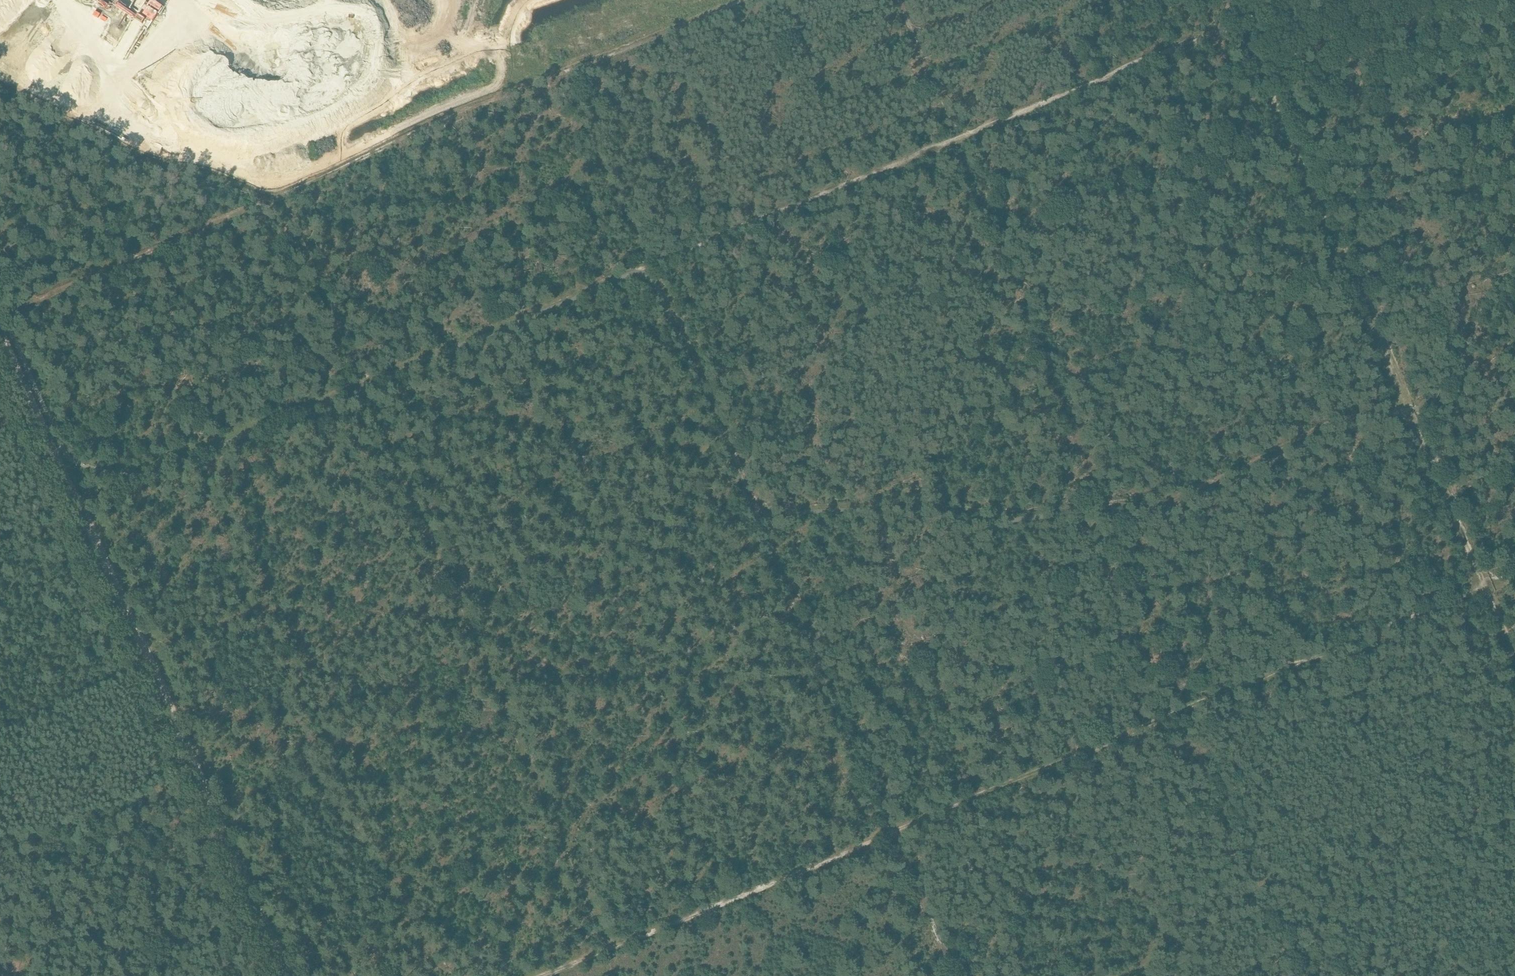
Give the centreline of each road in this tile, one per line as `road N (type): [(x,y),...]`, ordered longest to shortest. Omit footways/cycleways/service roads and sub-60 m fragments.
road 1 (track): [(1485,589),(538,975)]
road 2 (track): [(290,975),(60,457)]
road 3 (track): [(60,457),(0,324)]

